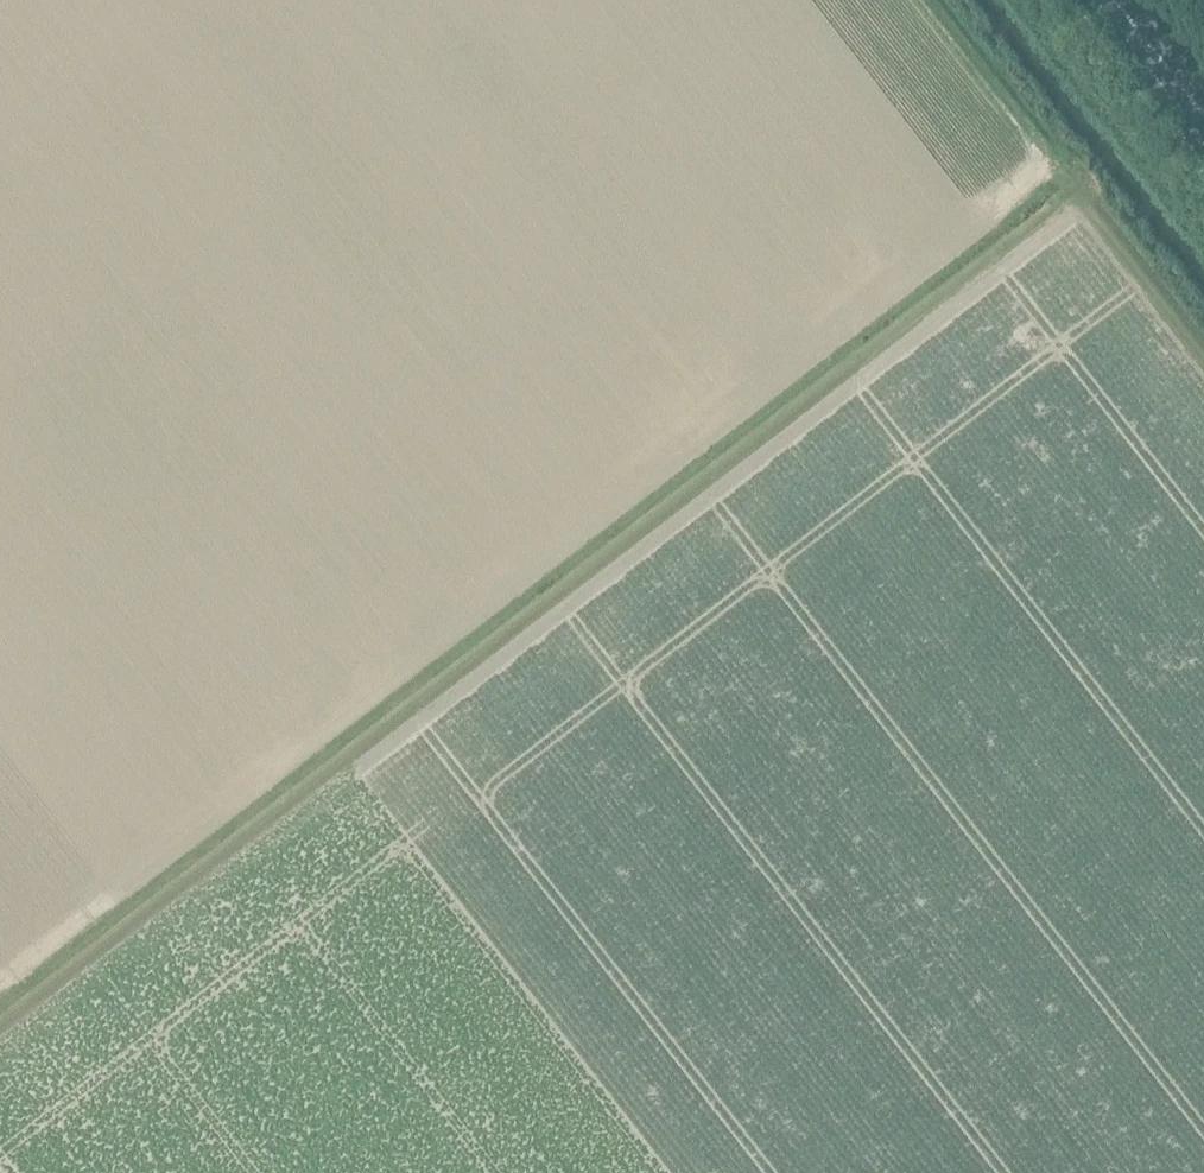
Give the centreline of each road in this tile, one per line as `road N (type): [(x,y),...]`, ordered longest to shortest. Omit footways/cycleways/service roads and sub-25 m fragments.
road 1 (secondary): [(1203,128),(1105,0)]

